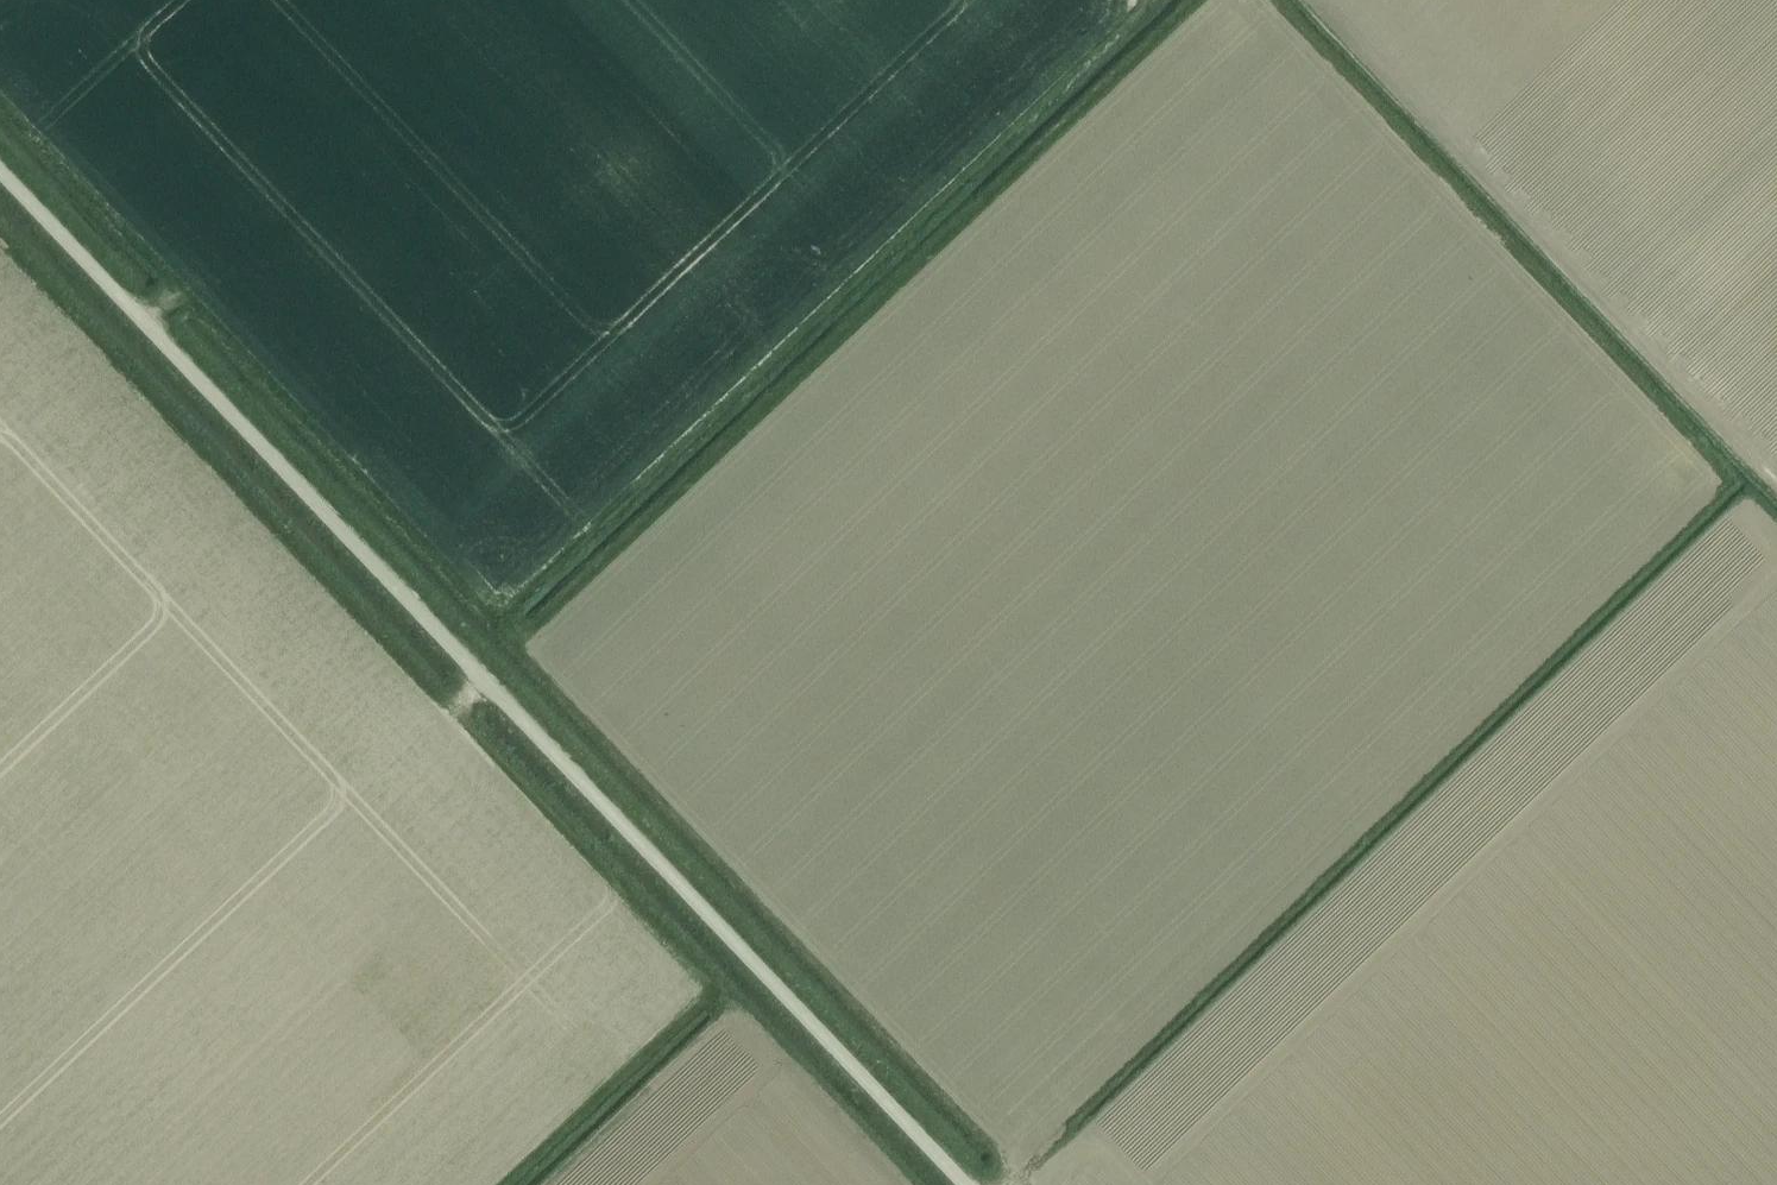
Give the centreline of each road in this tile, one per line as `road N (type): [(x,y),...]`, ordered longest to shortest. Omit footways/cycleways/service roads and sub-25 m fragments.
road 1 (unclassified): [(969,1184),(0,173)]

